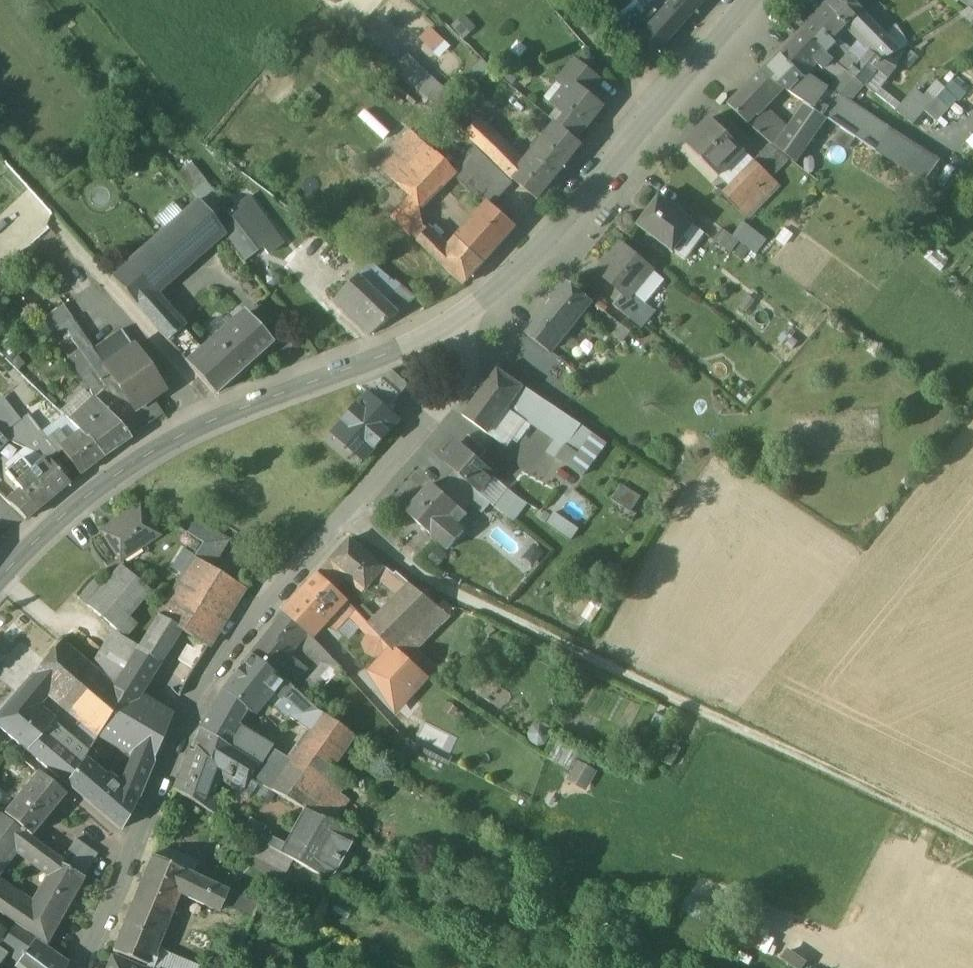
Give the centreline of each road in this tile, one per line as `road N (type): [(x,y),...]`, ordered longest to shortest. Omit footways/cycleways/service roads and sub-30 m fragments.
road 1 (residential): [(461,318),(472,344),(459,387),(224,647),(77,967)]
road 2 (track): [(972,843),(408,566),(348,514)]
road 3 (secondary): [(461,318),(145,456),(36,540),(0,581)]
road 4 (secondary): [(746,0),(513,274),(461,318)]
road 5 (track): [(576,0),(660,103)]

